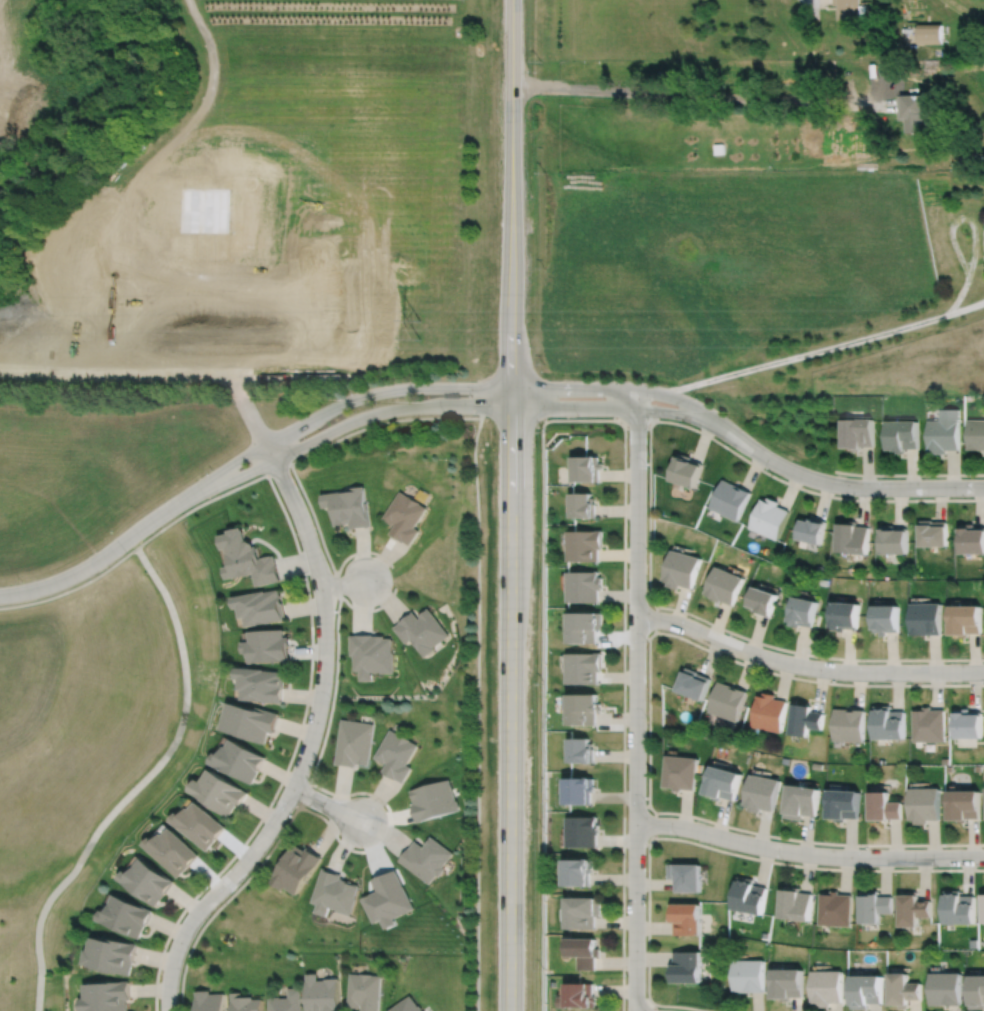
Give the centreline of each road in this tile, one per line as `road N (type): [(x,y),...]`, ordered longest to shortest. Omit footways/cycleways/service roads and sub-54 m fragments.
road 1 (tertiary): [(512,194),(509,1010)]
road 2 (residential): [(637,391),(635,1010)]
road 3 (residential): [(748,446),(708,413),(657,393),(390,390),(316,416),(185,499)]
road 4 (residential): [(185,499),(363,417),(411,407),(648,410),(690,418),(748,446)]
road 5 (residential): [(292,789),(319,705),(322,603),(304,526),(265,444)]
road 6 (residential): [(635,619),(679,623),(803,666),(983,671)]
road 7 (residential): [(983,857),(843,857),(636,824)]
road 8 (residential): [(168,1010),(171,969),(188,925),(257,847),(292,789)]
road 9 (residential): [(983,487),(835,484),(748,446)]
road 10 (residential): [(185,499),(72,576),(0,596)]
road 11 (tertiary): [(512,0),(512,194)]

